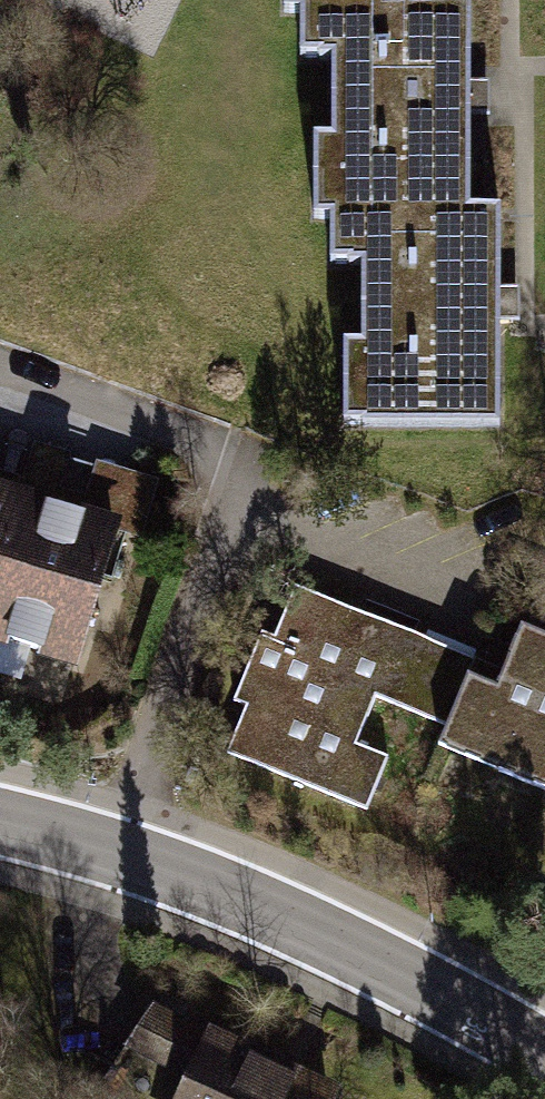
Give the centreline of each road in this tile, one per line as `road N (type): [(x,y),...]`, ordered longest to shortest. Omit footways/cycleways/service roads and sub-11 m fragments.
road 1 (unclassified): [(0,815),(107,845),(284,916),(544,1055)]

